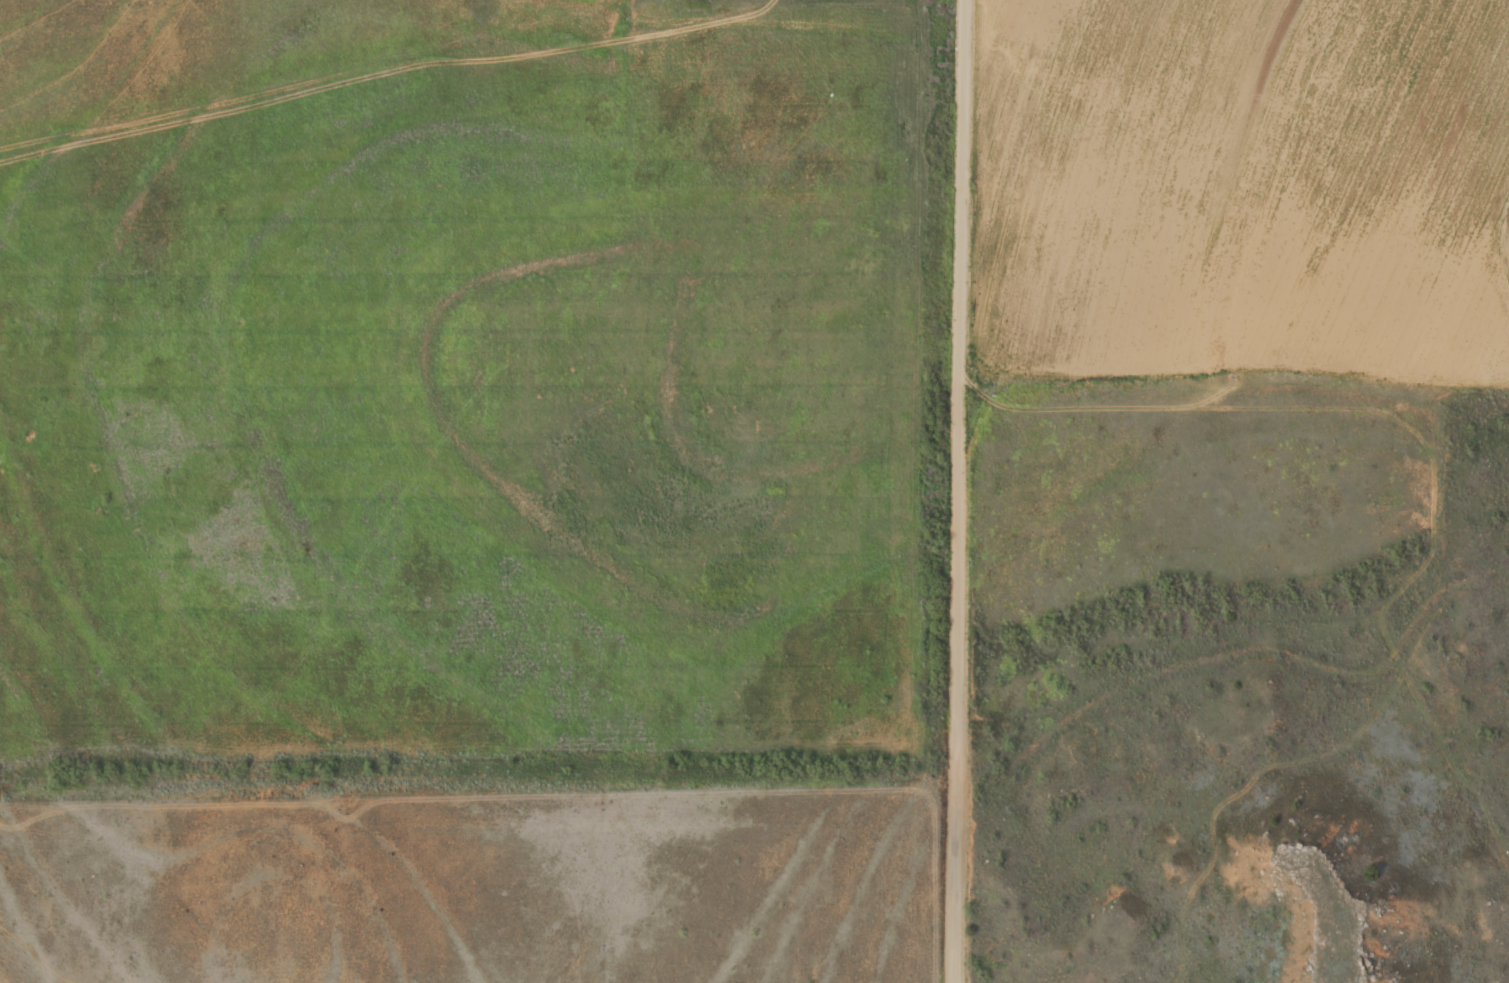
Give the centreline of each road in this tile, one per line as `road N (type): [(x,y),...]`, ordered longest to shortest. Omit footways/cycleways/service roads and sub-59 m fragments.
road 1 (residential): [(956,982),(964,0)]
road 2 (residential): [(961,389),(1508,381)]

